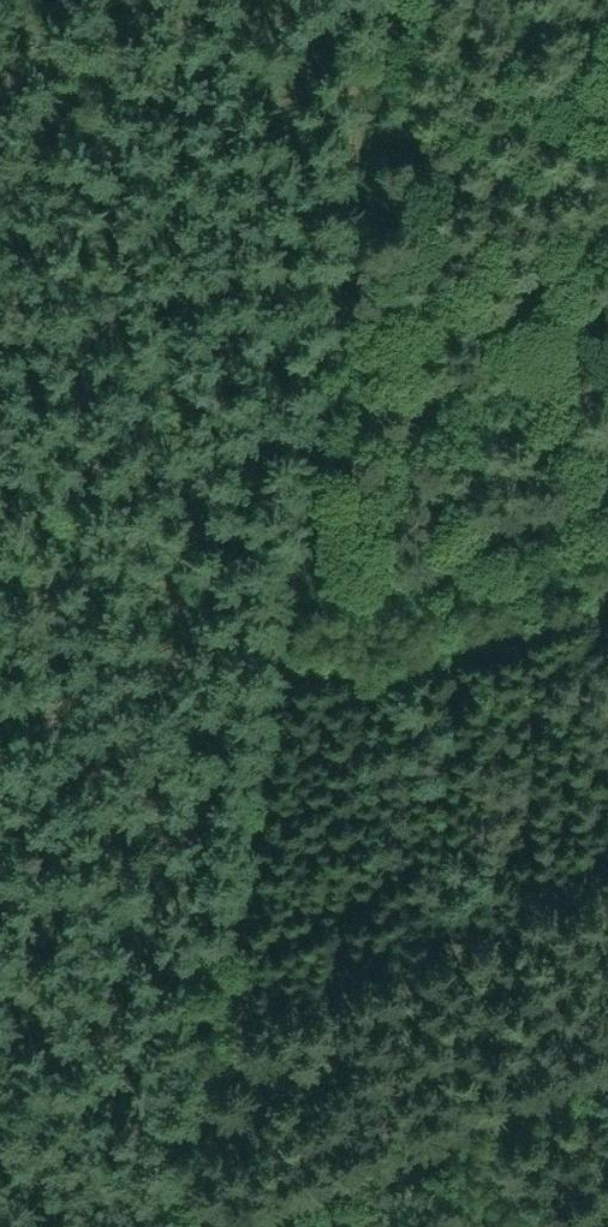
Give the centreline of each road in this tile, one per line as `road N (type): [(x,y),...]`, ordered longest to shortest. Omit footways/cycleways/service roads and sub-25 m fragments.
road 1 (track): [(391,0),(192,1226)]
road 2 (track): [(238,1226),(607,1076)]
road 3 (track): [(0,424),(313,480)]

